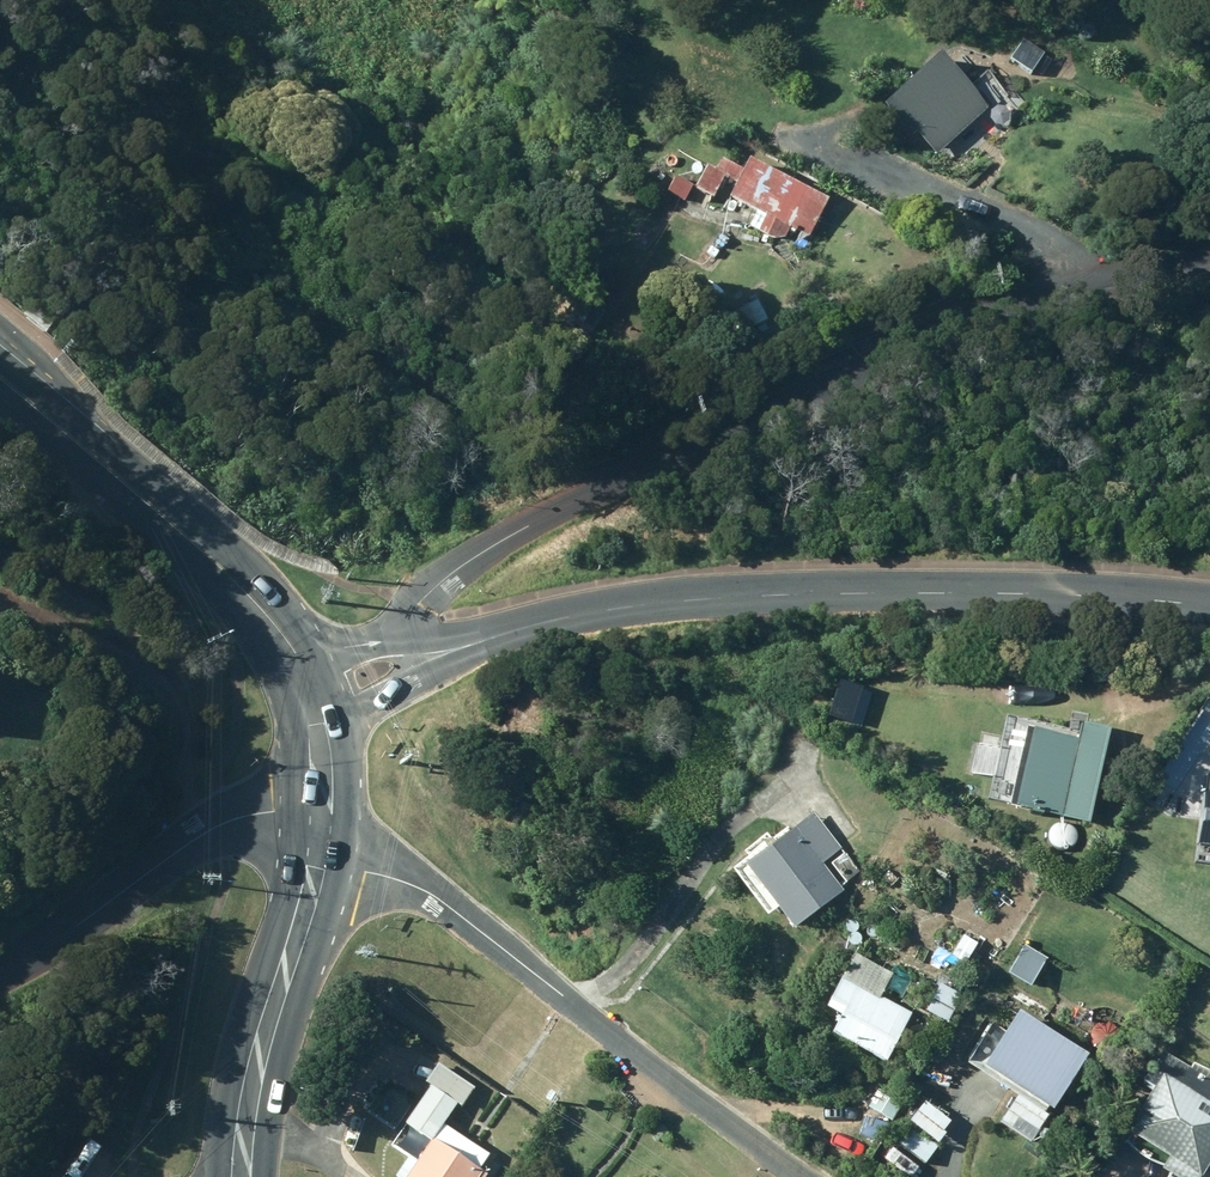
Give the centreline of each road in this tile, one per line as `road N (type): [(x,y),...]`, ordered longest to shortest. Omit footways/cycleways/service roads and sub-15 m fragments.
road 1 (residential): [(433,654),(428,608),(440,584),(581,501),(1017,306),(1209,255)]
road 2 (tertiary): [(433,654),(601,610),(694,600),(996,593),(1209,605)]
road 3 (residential): [(320,838),(365,872),(413,883),(444,904),(804,1176)]
road 4 (secondary): [(295,666),(261,611),(227,576),(0,380)]
road 5 (residential): [(0,975),(226,824),(274,810),(320,838)]
road 6 (secondary): [(236,1176),(254,1045),(311,895),(320,838)]
road 7 (tertiary): [(295,666),(365,645),(433,654)]
road 8 (tertiary): [(433,654),(405,687),(316,727)]

